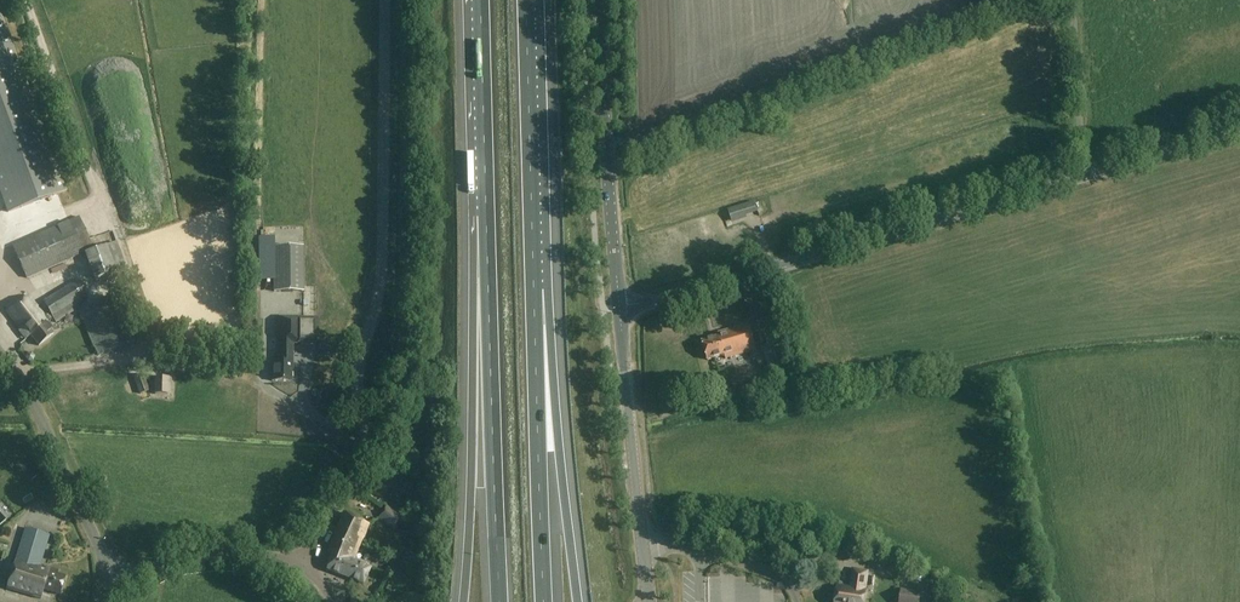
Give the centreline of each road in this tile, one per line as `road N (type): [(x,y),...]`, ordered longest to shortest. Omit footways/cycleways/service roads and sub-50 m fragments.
road 1 (unclassified): [(619,307),(1239,128)]
road 2 (unclassified): [(304,568),(365,452),(358,385),(382,262),(385,0)]
road 3 (motorway): [(487,217),(463,601)]
road 4 (motorway): [(487,217),(498,601)]
road 5 (motorway): [(537,341),(527,0)]
road 6 (secondary): [(619,307),(598,0)]
road 7 (secondary): [(649,601),(619,307)]
road 8 (unclassified): [(118,590),(40,413),(0,354)]
road 9 (motorway): [(576,601),(554,401),(537,341)]
road 10 (motorway): [(545,601),(537,341)]
road 11 (motorway): [(481,0),(487,217)]
road 12 (unclassified): [(118,590),(147,571),(209,555),(304,568)]

